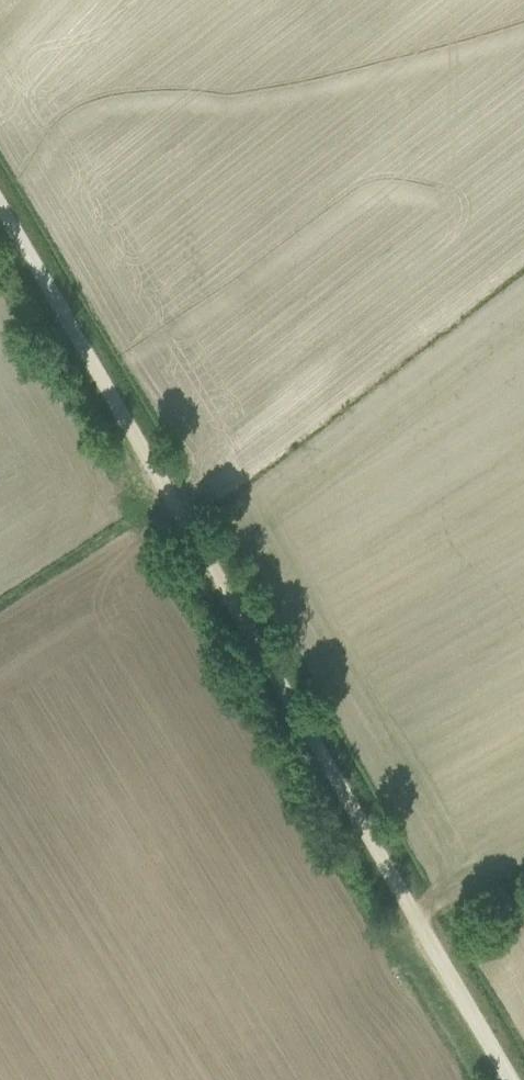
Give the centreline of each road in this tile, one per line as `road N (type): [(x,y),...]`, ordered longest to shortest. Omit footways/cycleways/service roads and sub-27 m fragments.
road 1 (track): [(512,1079),(0,209)]

